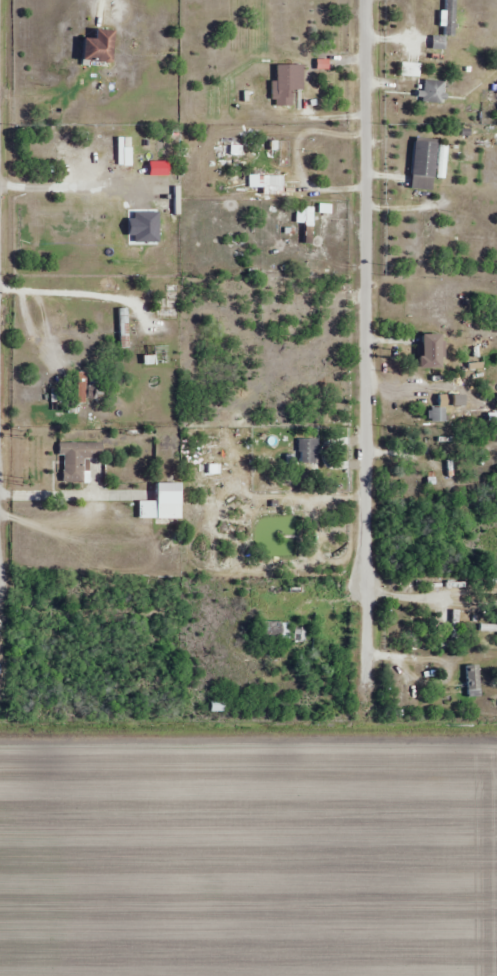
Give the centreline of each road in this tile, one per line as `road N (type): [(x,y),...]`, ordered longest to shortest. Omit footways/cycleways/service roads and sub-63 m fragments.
road 1 (residential): [(366,0),(365,585)]

